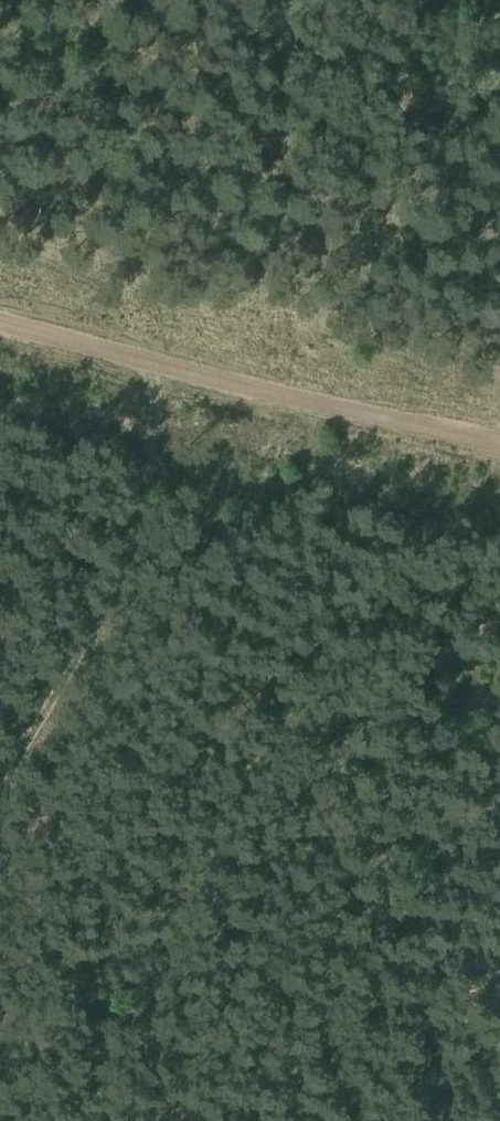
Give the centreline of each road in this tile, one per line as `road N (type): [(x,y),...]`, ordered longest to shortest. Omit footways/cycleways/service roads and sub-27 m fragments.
road 1 (track): [(0,326),(499,445)]

